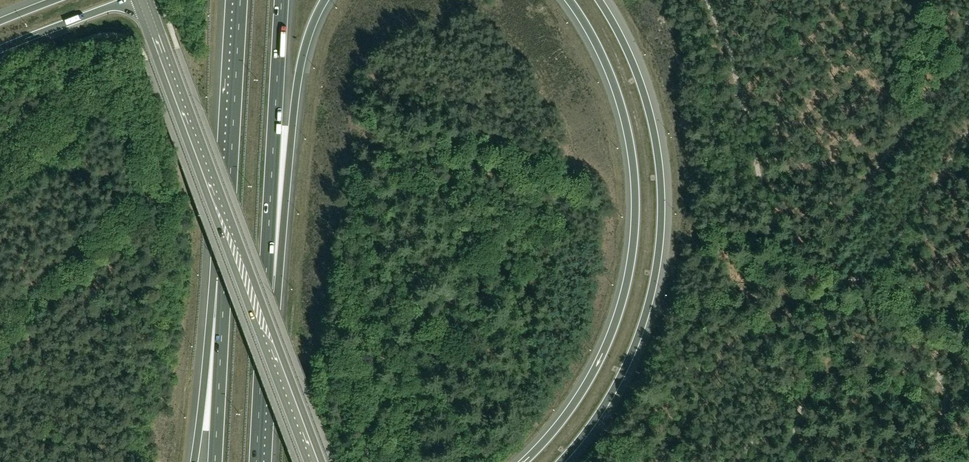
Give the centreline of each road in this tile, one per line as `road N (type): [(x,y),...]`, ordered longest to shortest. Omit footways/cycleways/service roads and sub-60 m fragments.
road 1 (track): [(706,0),(726,54),(774,267),(790,293),(832,309),(804,367),(785,461)]
road 2 (motorway): [(569,0),(605,62),(626,122),(634,240),(600,358),(524,461)]
road 3 (motorway): [(560,461),(603,407),(635,345),(659,246),(655,138),(637,75),(599,0)]
road 4 (secondary): [(315,461),(142,0)]
road 5 (motorway): [(263,313),(304,46),(324,0)]
road 6 (motorway): [(263,313),(281,0)]
road 7 (motorway): [(241,0),(225,282)]
road 8 (track): [(832,309),(854,281),(878,268),(968,127)]
road 9 (motorway): [(225,282),(194,461)]
road 10 (motorway): [(225,282),(215,461)]
road 11 (motorway): [(256,461),(263,313)]
road 12 (motorway): [(0,49),(128,0)]
road 13 (track): [(942,376),(817,328)]

